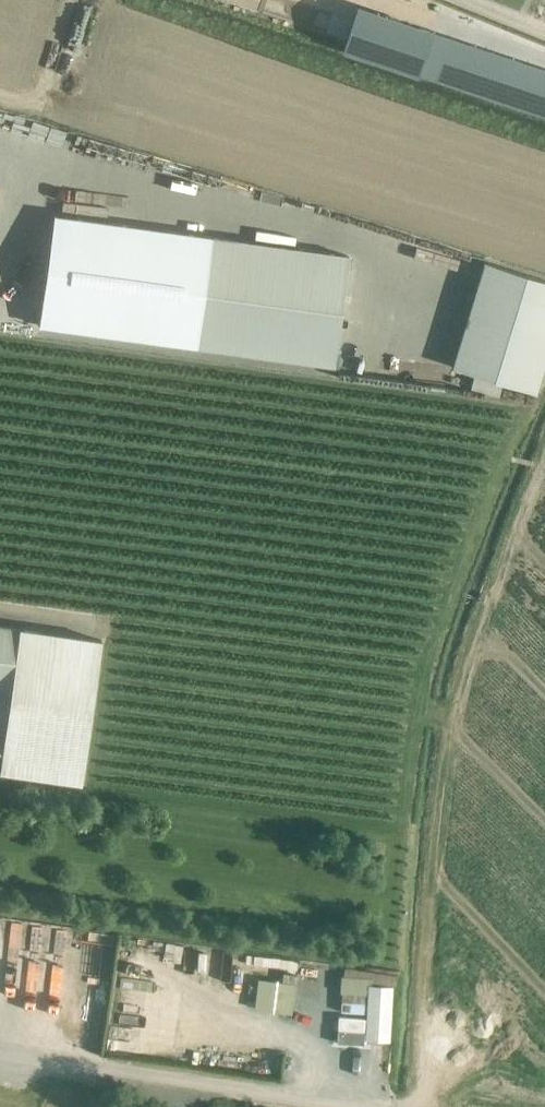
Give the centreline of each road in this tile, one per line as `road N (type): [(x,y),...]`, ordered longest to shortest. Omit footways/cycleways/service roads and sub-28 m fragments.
road 1 (unclassified): [(0,1056),(354,1106)]

